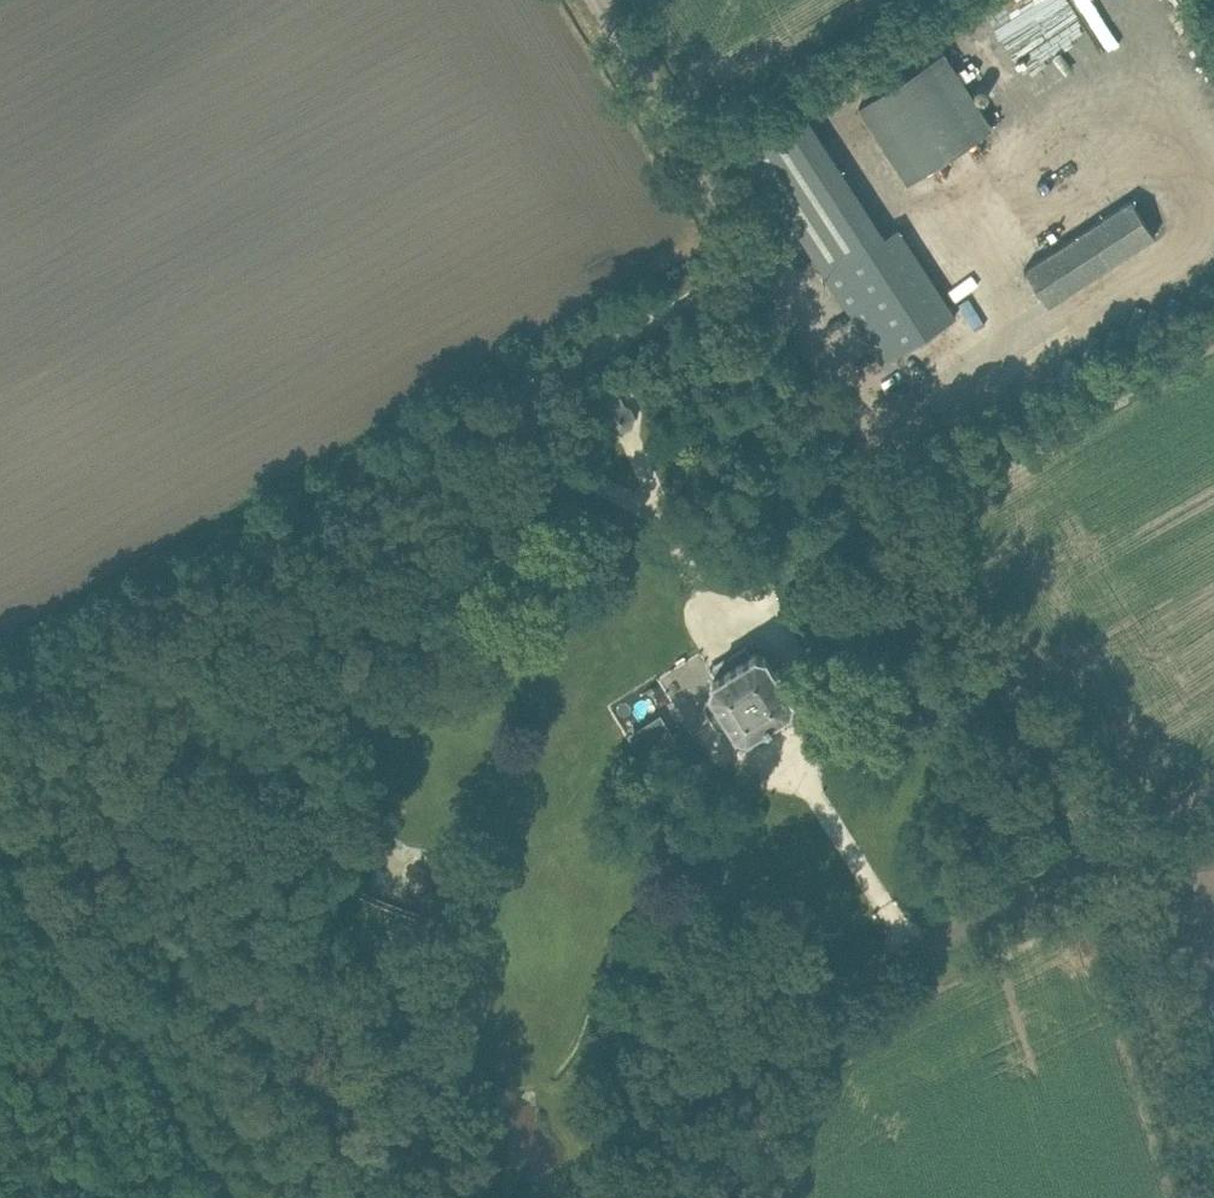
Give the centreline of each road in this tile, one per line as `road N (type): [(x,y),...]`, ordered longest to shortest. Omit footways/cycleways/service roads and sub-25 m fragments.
road 1 (track): [(1106,855),(893,439),(627,0)]
road 2 (track): [(755,1197),(764,1077),(783,1030),(827,991),(1106,855),(1213,786)]
road 3 (track): [(1106,855),(1213,1197)]

